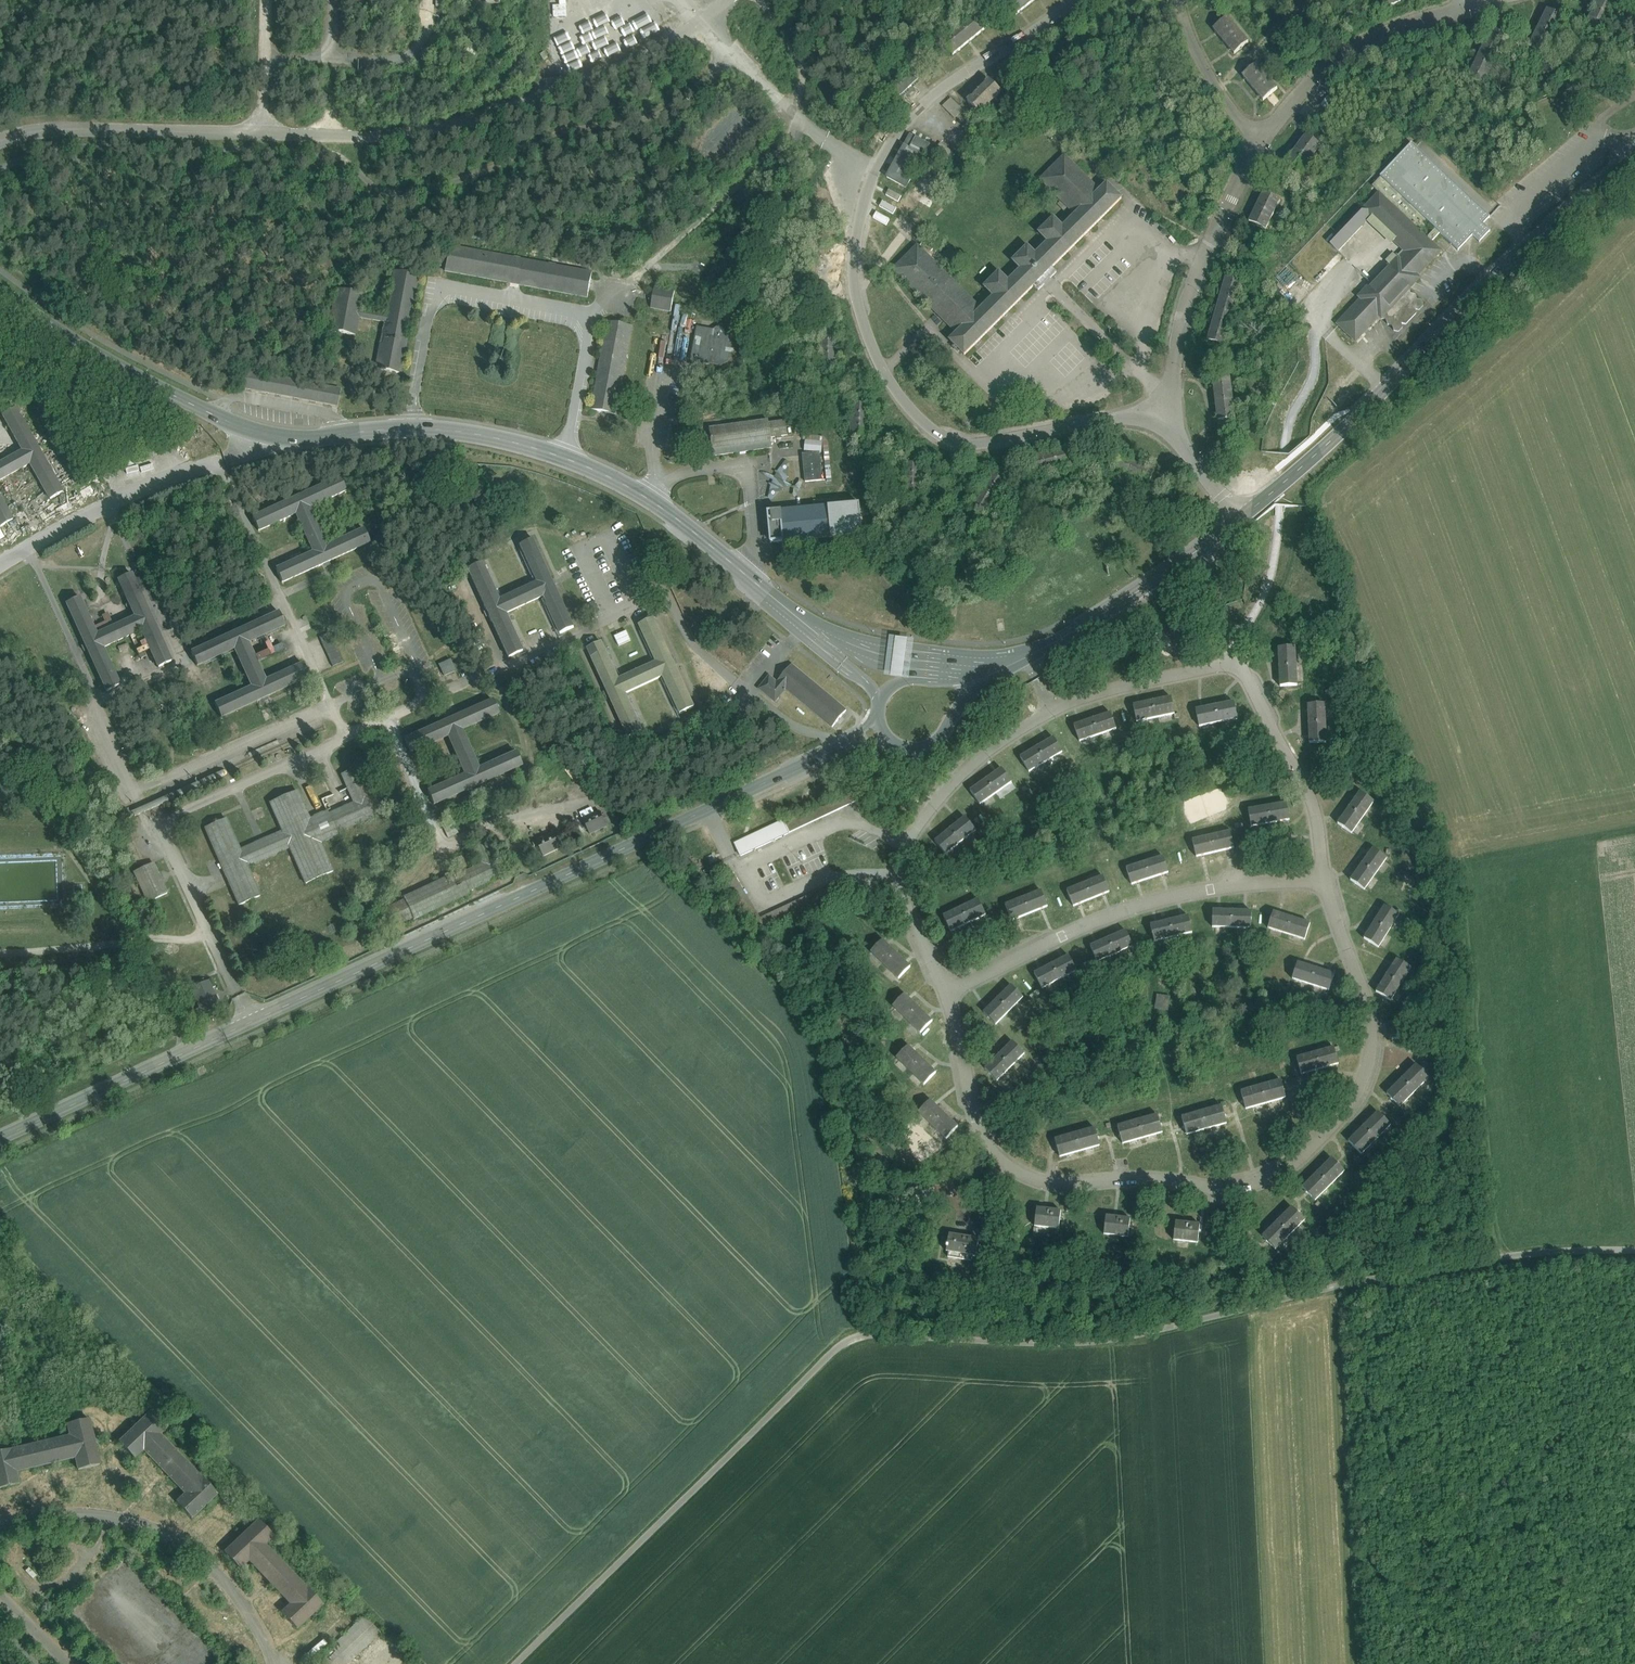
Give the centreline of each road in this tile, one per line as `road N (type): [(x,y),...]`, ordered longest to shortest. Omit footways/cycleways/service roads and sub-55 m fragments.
road 1 (track): [(1634,1256),(1505,1259),(1382,1280),(1111,1345),(870,1339),(846,1345),(522,1663)]
road 2 (tertiary): [(0,1139),(834,751)]
road 3 (tertiary): [(793,614),(657,502),(571,458),(415,429),(297,440),(263,435),(64,335),(0,290)]
road 4 (residential): [(1325,881),(1365,997),(1371,1059),(1333,1127),(1262,1181),(1225,1188),(1148,1178),(1058,1183),(1012,1168),(981,1134),(946,994)]
road 5 (unclassified): [(0,142),(75,129),(350,137),(457,127),(577,88),(739,0)]
road 6 (tertiary): [(1634,159),(1504,268),(1300,469),(1195,552)]
road 7 (residential): [(946,994),(901,884),(910,837),(941,794),(996,745),(1065,705),(1239,662)]
road 8 (residential): [(946,994),(1131,908),(1219,888),(1325,881)]
road 9 (residential): [(0,1522),(90,1512),(182,1541),(236,1594),(273,1663)]
road 10 (residential): [(1471,7),(1367,46),(1267,139)]
road 11 (residential): [(1239,662),(1309,796),(1325,881)]
road 12 (tertiary): [(1002,665),(889,657),(793,614)]
road 13 (tertiary): [(1195,552),(1029,656)]
road 14 (tertiary): [(891,741),(910,749),(935,742),(969,696),(1029,656)]
road 15 (residential): [(1183,0),(1206,62),(1267,139)]
road 16 (tertiary): [(1002,665),(960,681),(895,683),(879,703)]
road 17 (tertiary): [(793,614),(879,703)]

